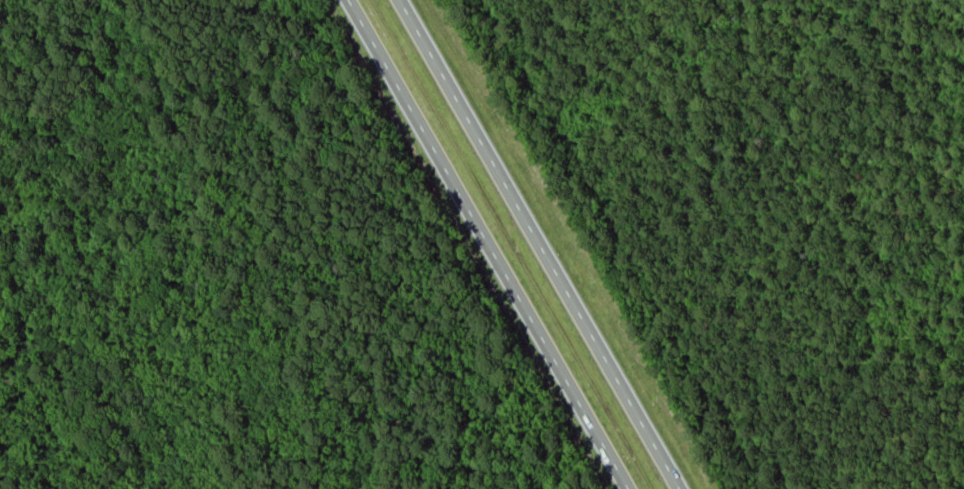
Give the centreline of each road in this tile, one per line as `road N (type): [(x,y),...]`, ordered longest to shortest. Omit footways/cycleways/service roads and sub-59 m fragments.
road 1 (motorway): [(347,0),(630,488)]
road 2 (motorway): [(676,488),(397,0)]

